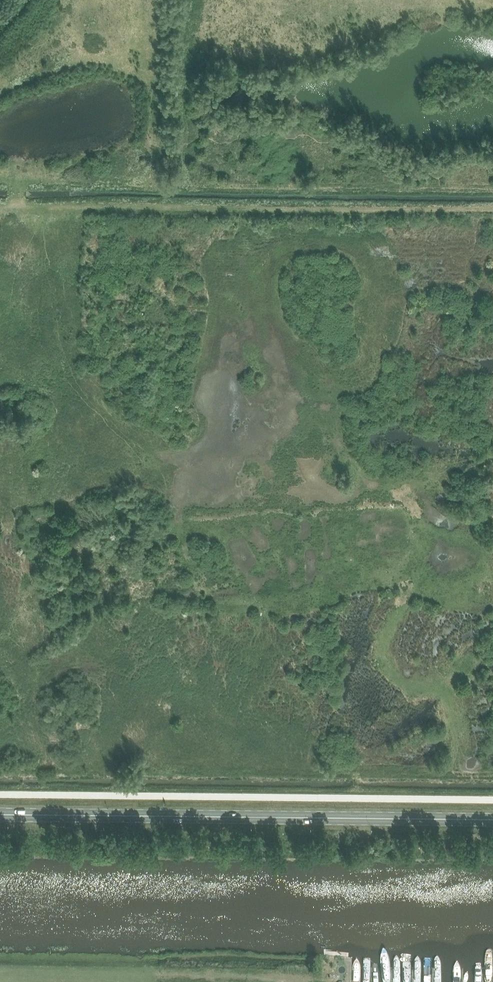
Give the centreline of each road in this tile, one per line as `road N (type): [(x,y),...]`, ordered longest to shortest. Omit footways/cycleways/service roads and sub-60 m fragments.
road 1 (primary): [(492,820),(0,815)]
road 2 (track): [(0,206),(492,209)]

